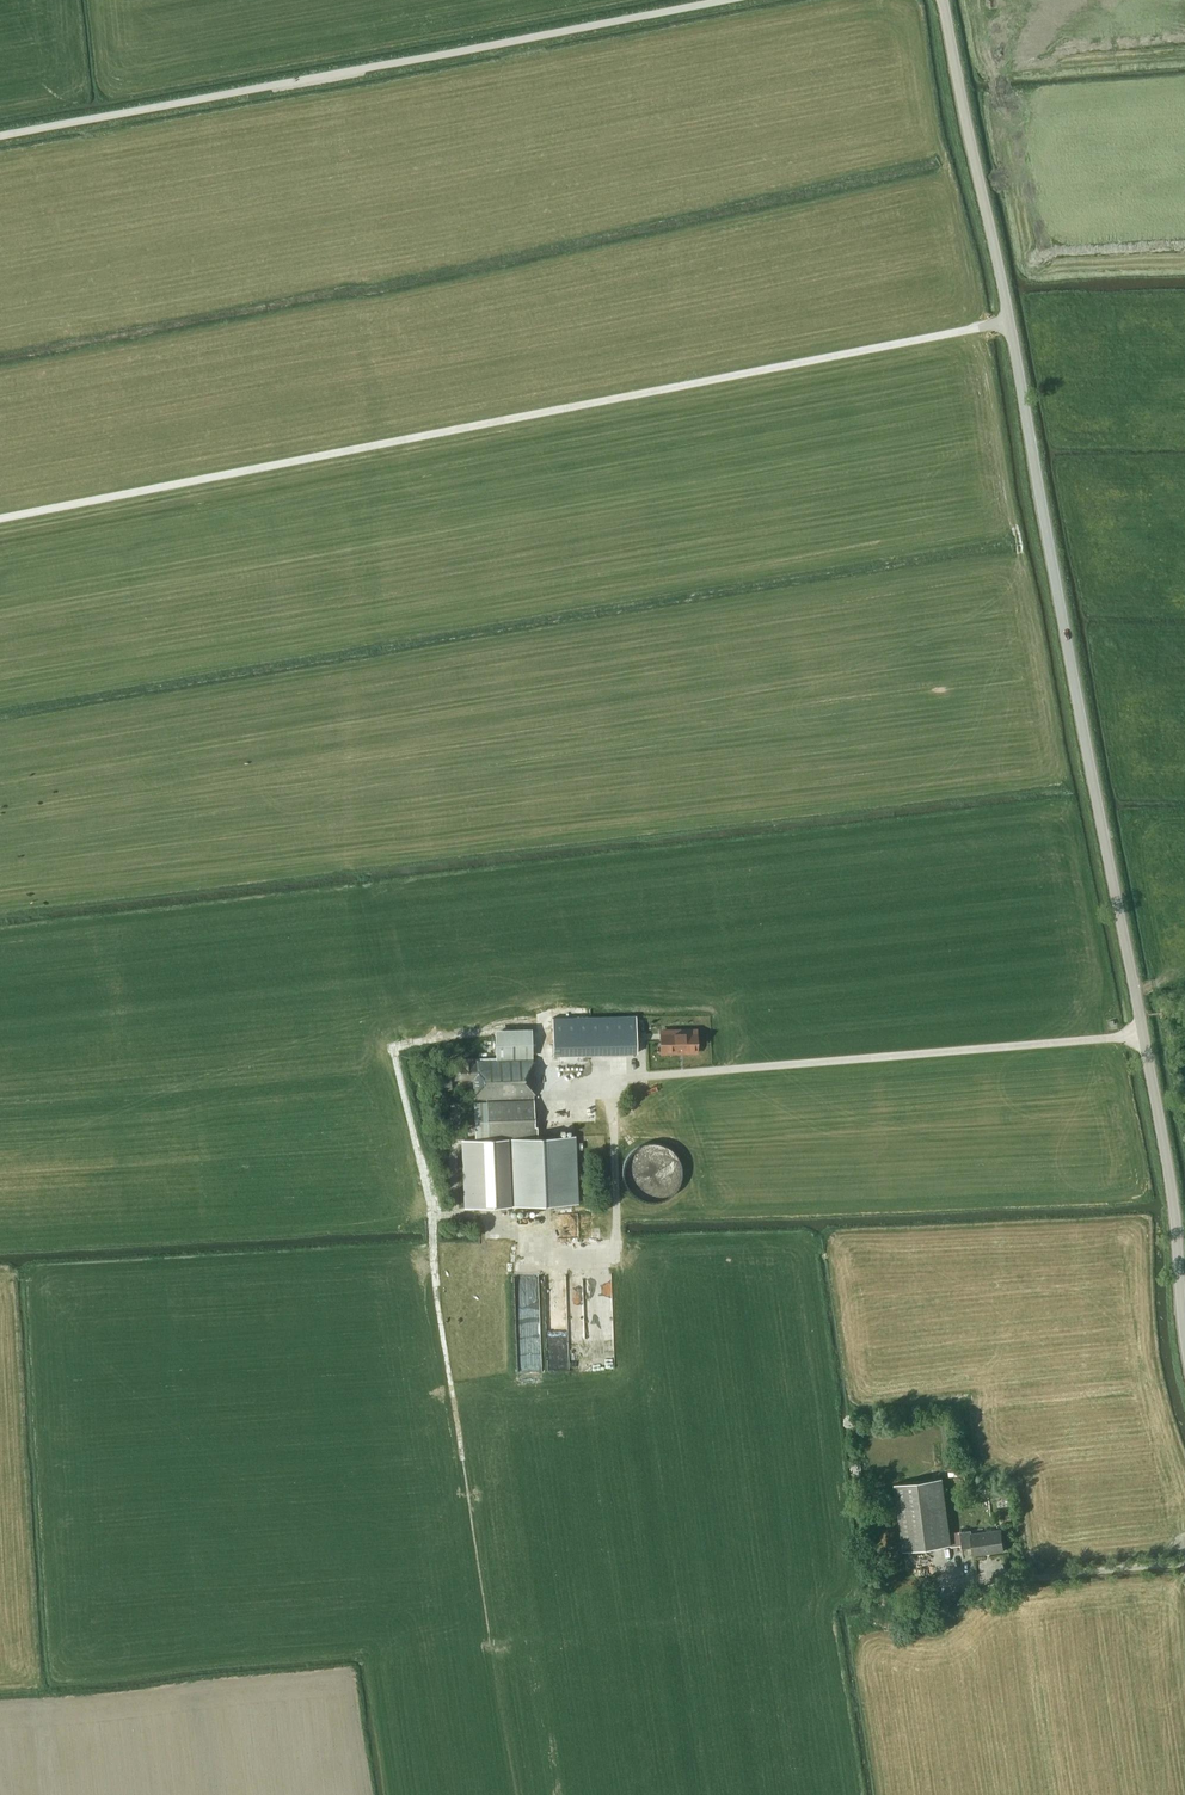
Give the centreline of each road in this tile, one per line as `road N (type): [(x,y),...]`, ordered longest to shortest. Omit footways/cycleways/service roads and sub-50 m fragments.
road 1 (unclassified): [(1184,1341),(1177,1207),(943,0)]
road 2 (unclassified): [(0,135),(723,0)]

